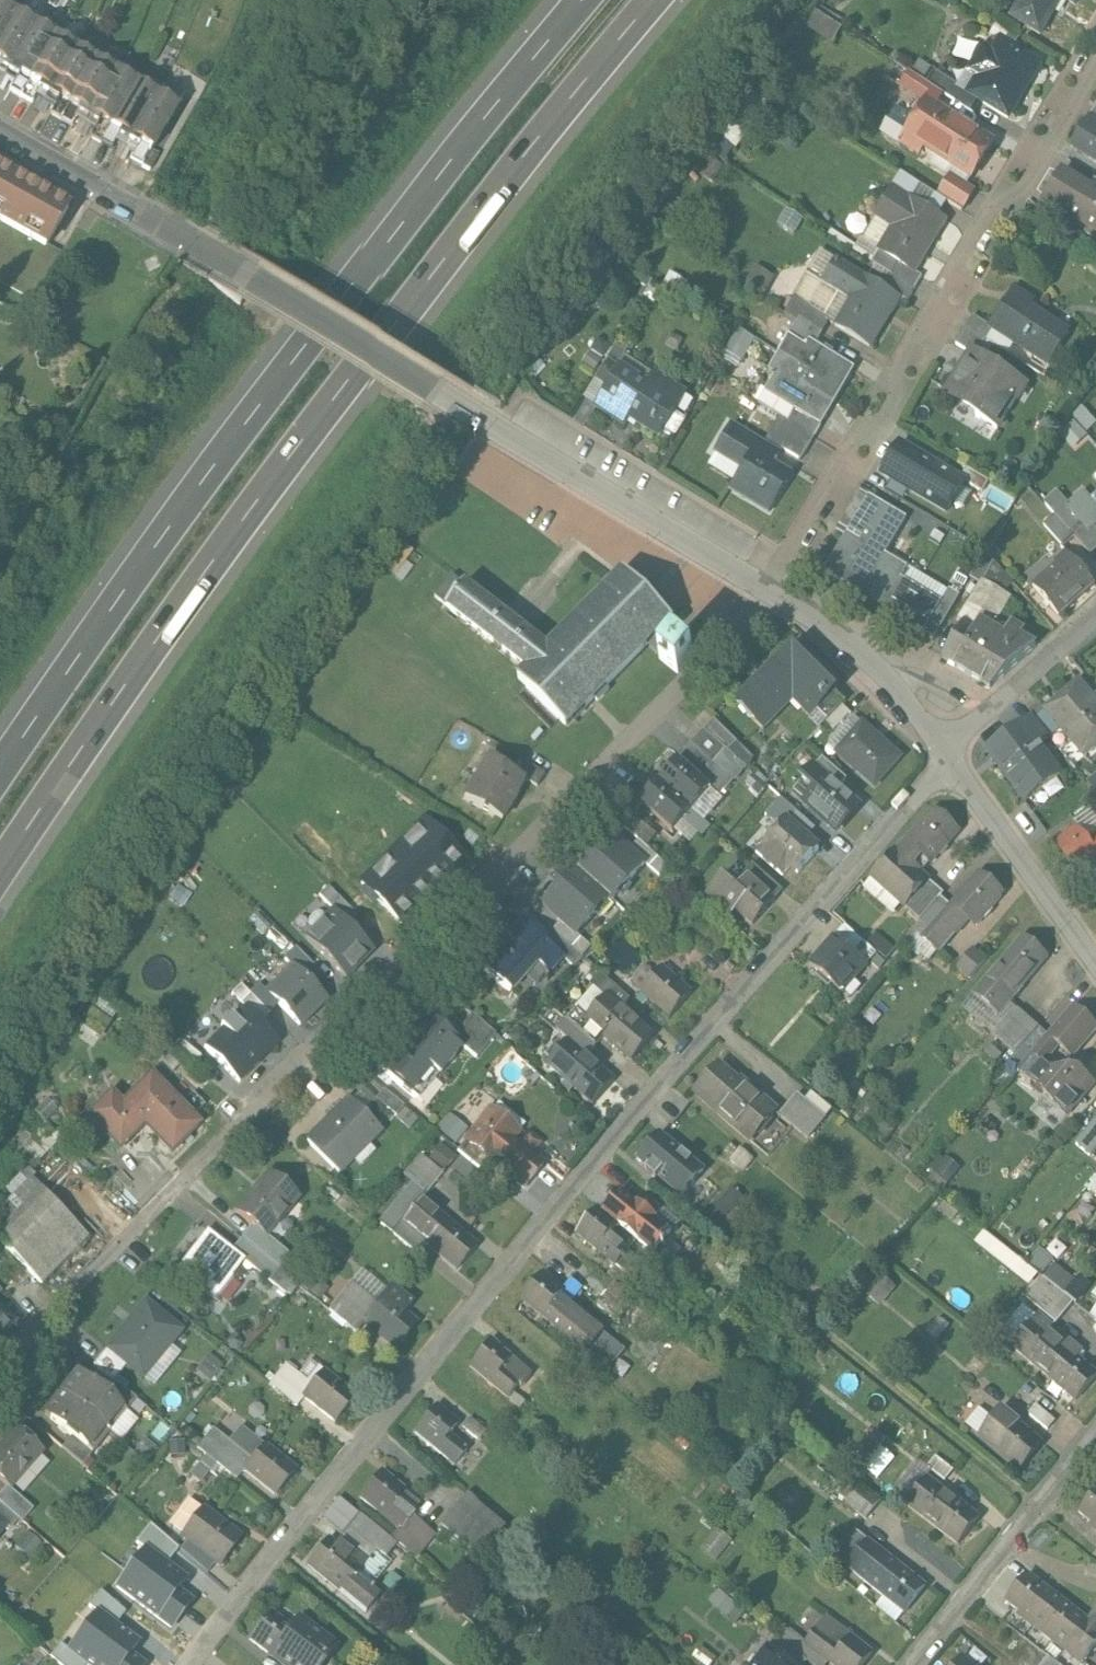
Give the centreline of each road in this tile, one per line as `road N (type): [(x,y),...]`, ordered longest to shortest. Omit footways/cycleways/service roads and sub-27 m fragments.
road 1 (residential): [(189,1664),(600,1148),(951,755)]
road 2 (residential): [(782,595),(0,1371)]
road 3 (motorway): [(0,866),(270,462),(645,0)]
road 4 (motorway): [(572,0),(227,435),(0,759)]
road 5 (residential): [(0,132),(782,595)]
road 6 (residential): [(782,595),(1095,55)]
road 7 (residential): [(1095,1437),(912,1664)]
road 8 (residential): [(951,755),(1095,960)]
road 9 (residential): [(782,595),(888,678),(951,755)]
road 10 (residential): [(951,755),(1001,695),(1095,614)]

